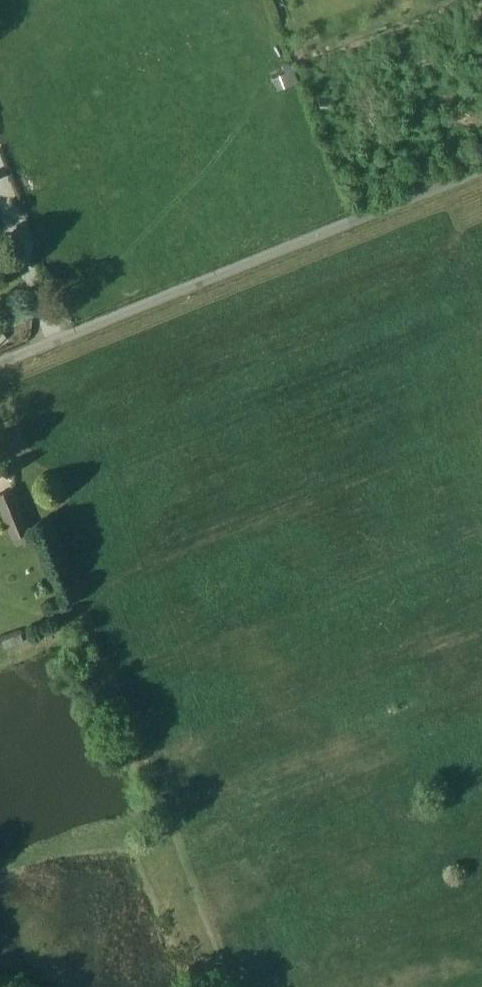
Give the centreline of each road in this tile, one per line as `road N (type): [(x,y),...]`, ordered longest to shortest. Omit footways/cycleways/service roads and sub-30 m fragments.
road 1 (residential): [(481,168),(0,359)]

